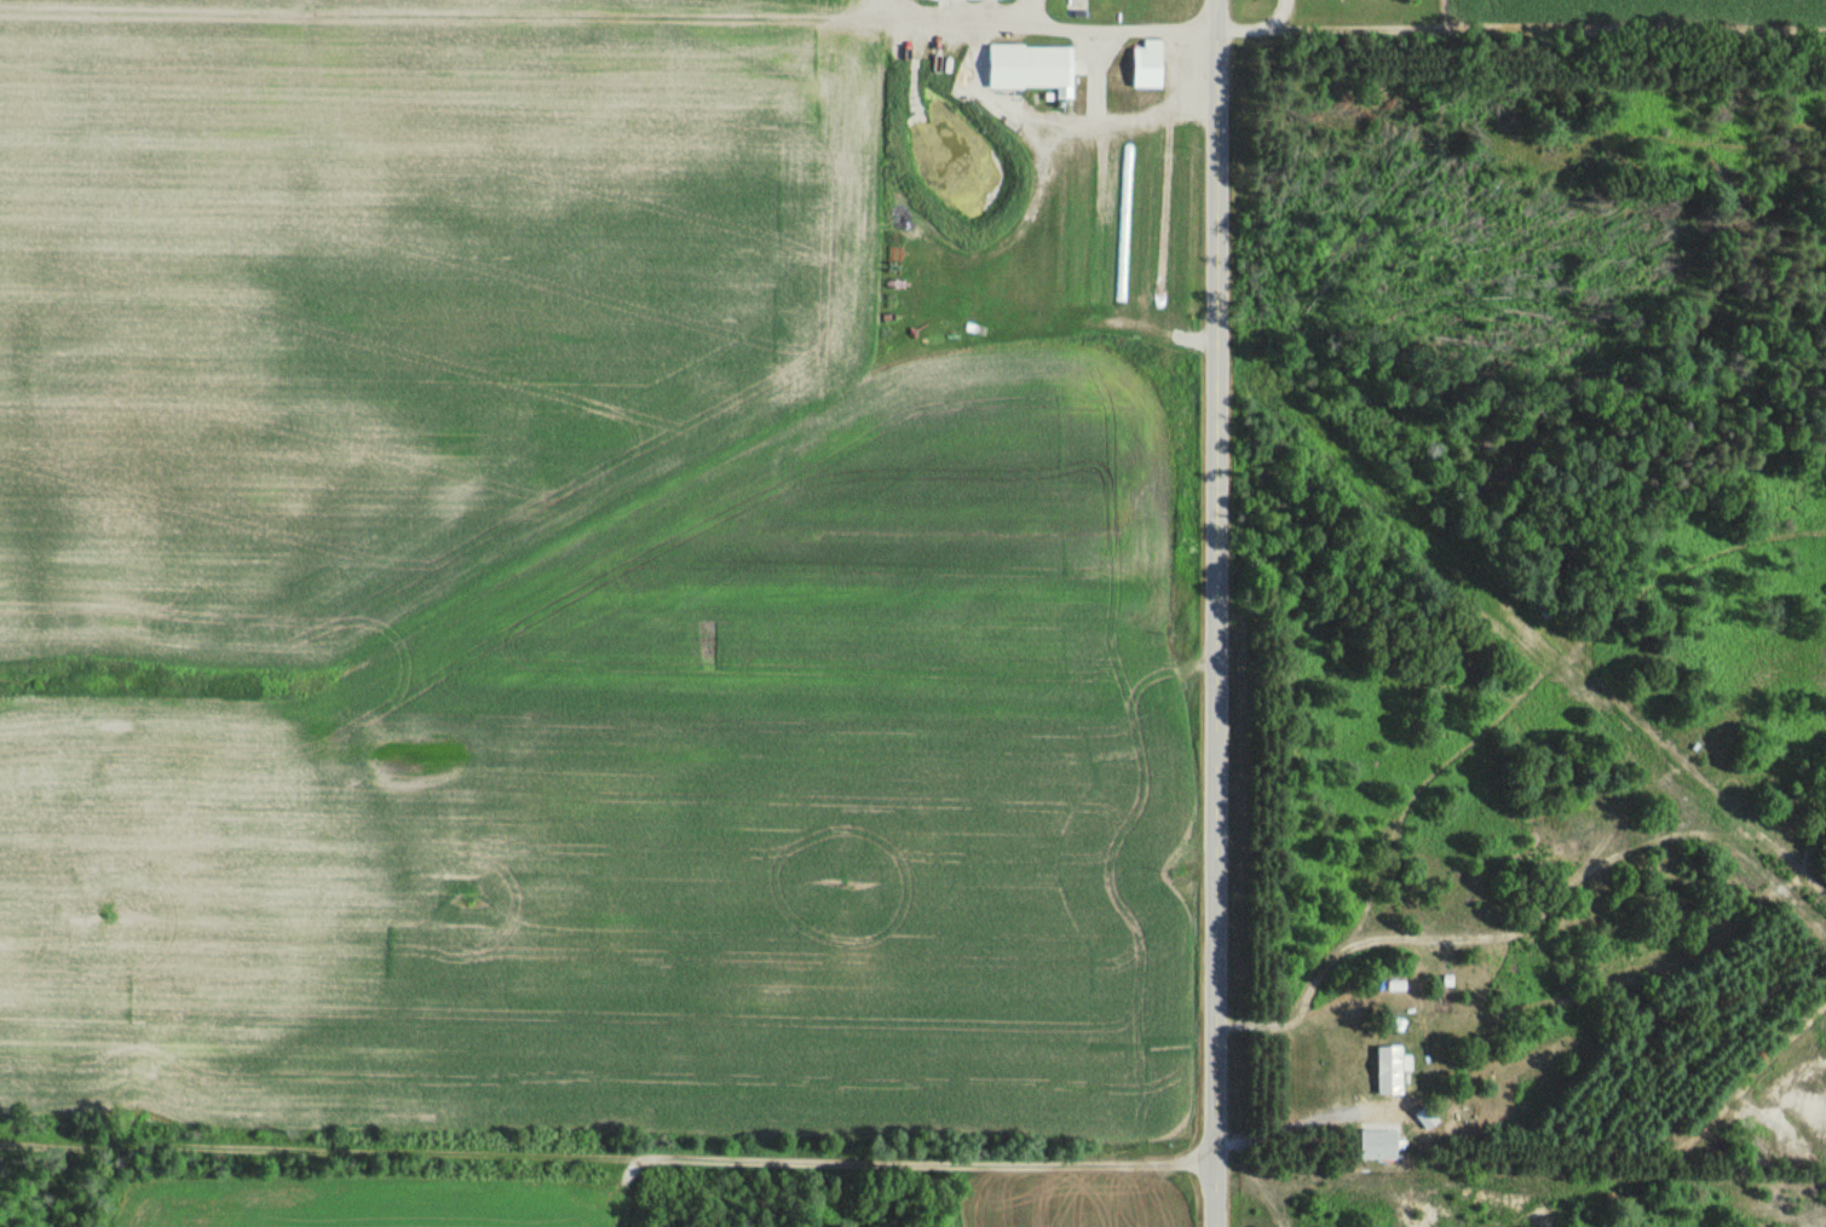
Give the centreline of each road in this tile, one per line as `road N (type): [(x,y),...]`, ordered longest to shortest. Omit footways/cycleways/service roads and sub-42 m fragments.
road 1 (residential): [(1217,1226),(1219,0)]
road 2 (track): [(1217,1164),(0,1138)]

